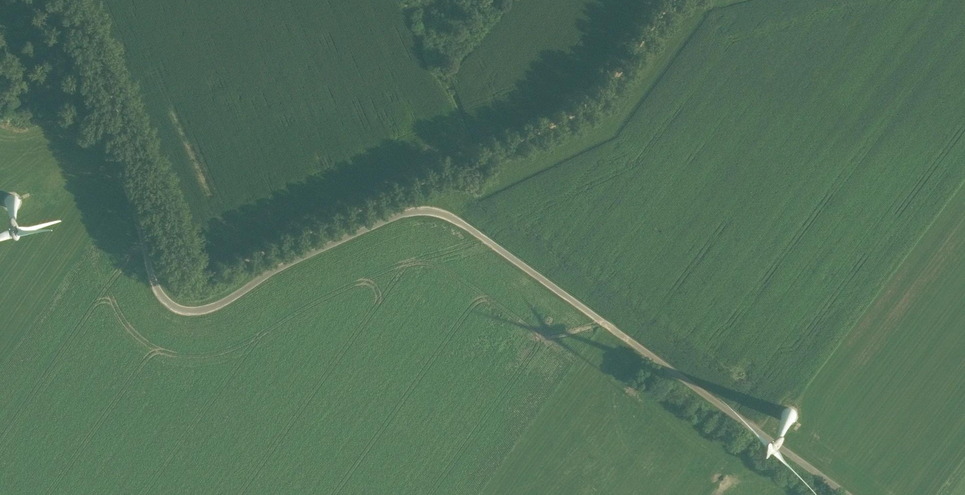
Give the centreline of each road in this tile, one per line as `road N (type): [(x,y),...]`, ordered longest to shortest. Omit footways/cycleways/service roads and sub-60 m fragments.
road 1 (track): [(70,0),(191,279),(587,105),(667,0)]

